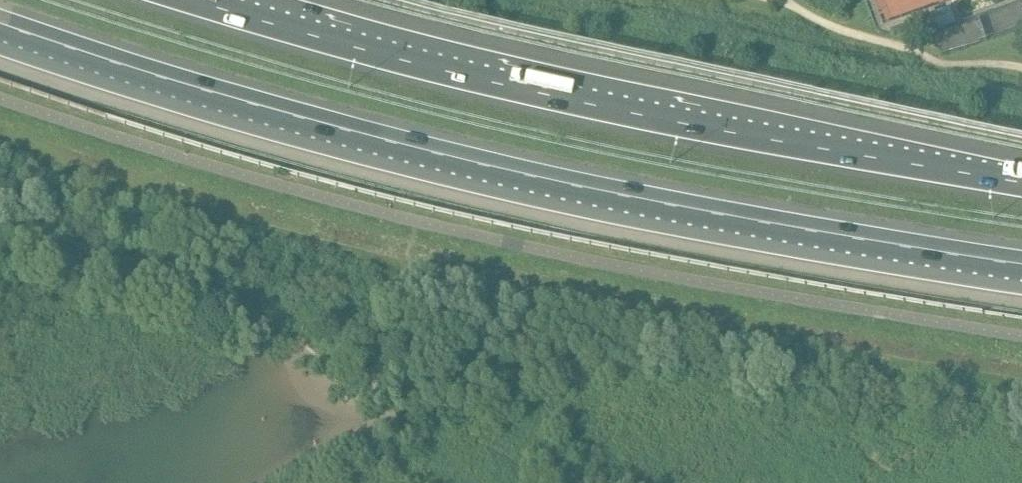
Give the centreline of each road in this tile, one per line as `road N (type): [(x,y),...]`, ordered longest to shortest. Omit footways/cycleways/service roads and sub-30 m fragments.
road 1 (motorway): [(0,22),(337,126),(594,190),(1021,264)]
road 2 (motorway): [(1021,183),(653,117),(413,63),(197,0)]

